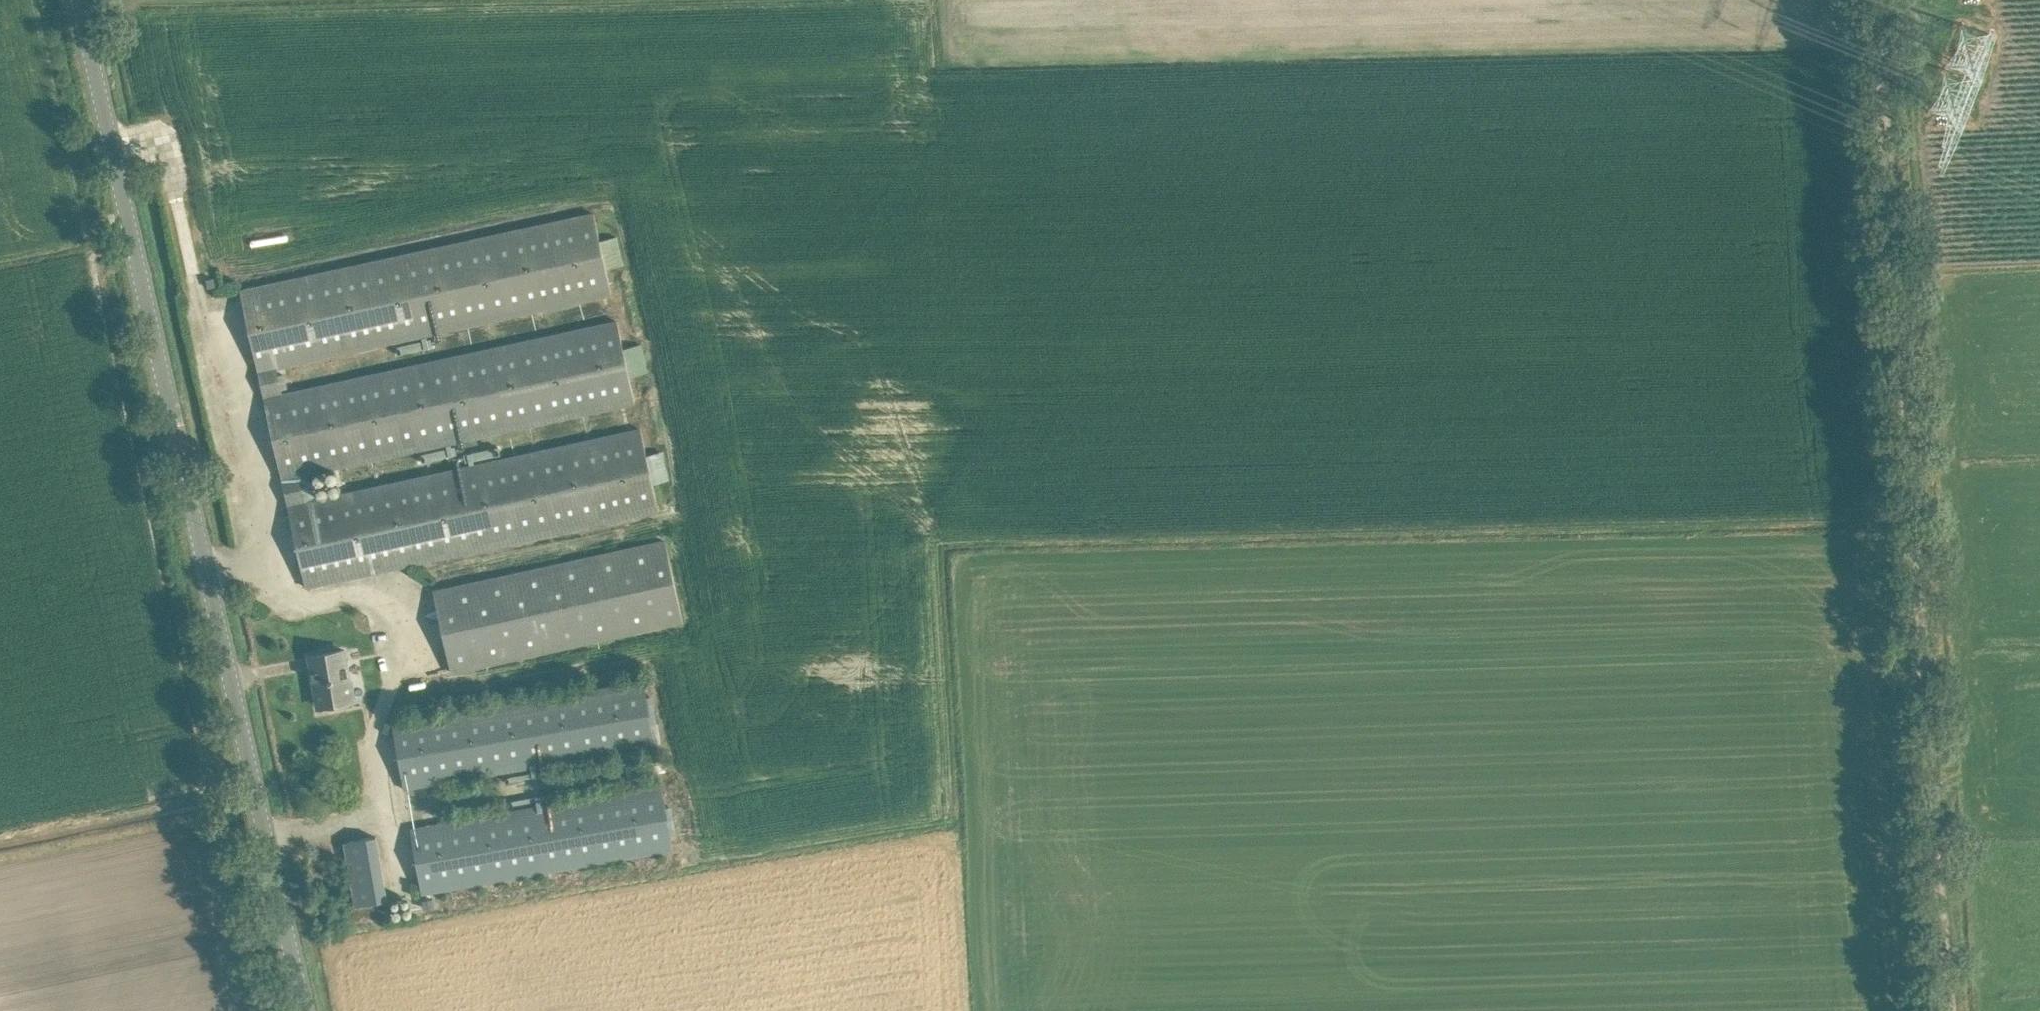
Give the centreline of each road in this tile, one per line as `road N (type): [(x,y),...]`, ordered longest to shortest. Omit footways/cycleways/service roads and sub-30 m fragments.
road 1 (tertiary): [(305,1010),(79,0)]
road 2 (track): [(1879,0),(1954,1010)]

